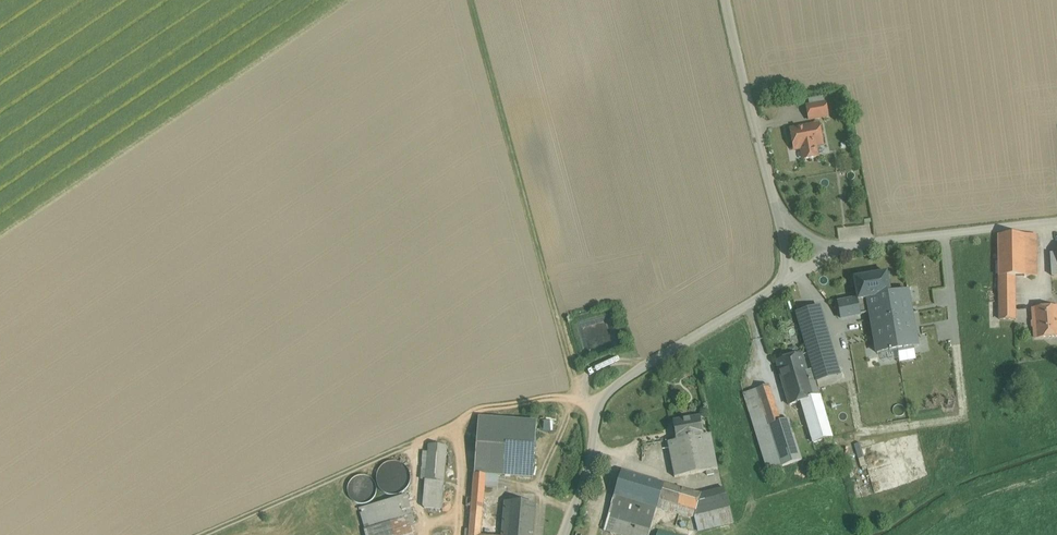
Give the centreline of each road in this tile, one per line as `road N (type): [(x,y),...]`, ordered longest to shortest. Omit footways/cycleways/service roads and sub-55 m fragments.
road 1 (unclassified): [(786,282),(612,391),(565,534)]
road 2 (unclassified): [(726,0),(785,221)]
road 3 (unclassified): [(1056,224),(836,247)]

